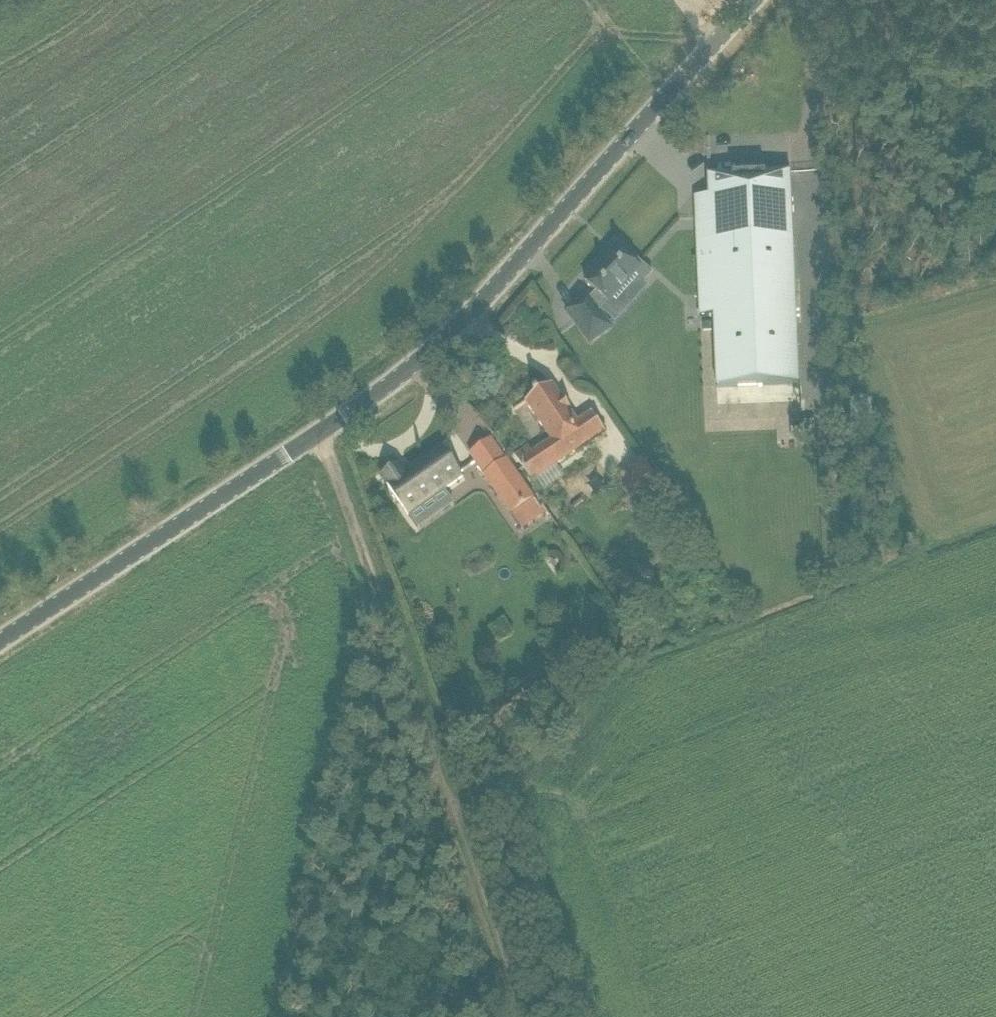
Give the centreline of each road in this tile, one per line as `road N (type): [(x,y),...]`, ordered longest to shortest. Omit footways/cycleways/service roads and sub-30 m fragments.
road 1 (unclassified): [(0,641),(316,436),(408,366),(495,286),(752,0)]
road 2 (track): [(316,436),(331,460),(520,1016)]

